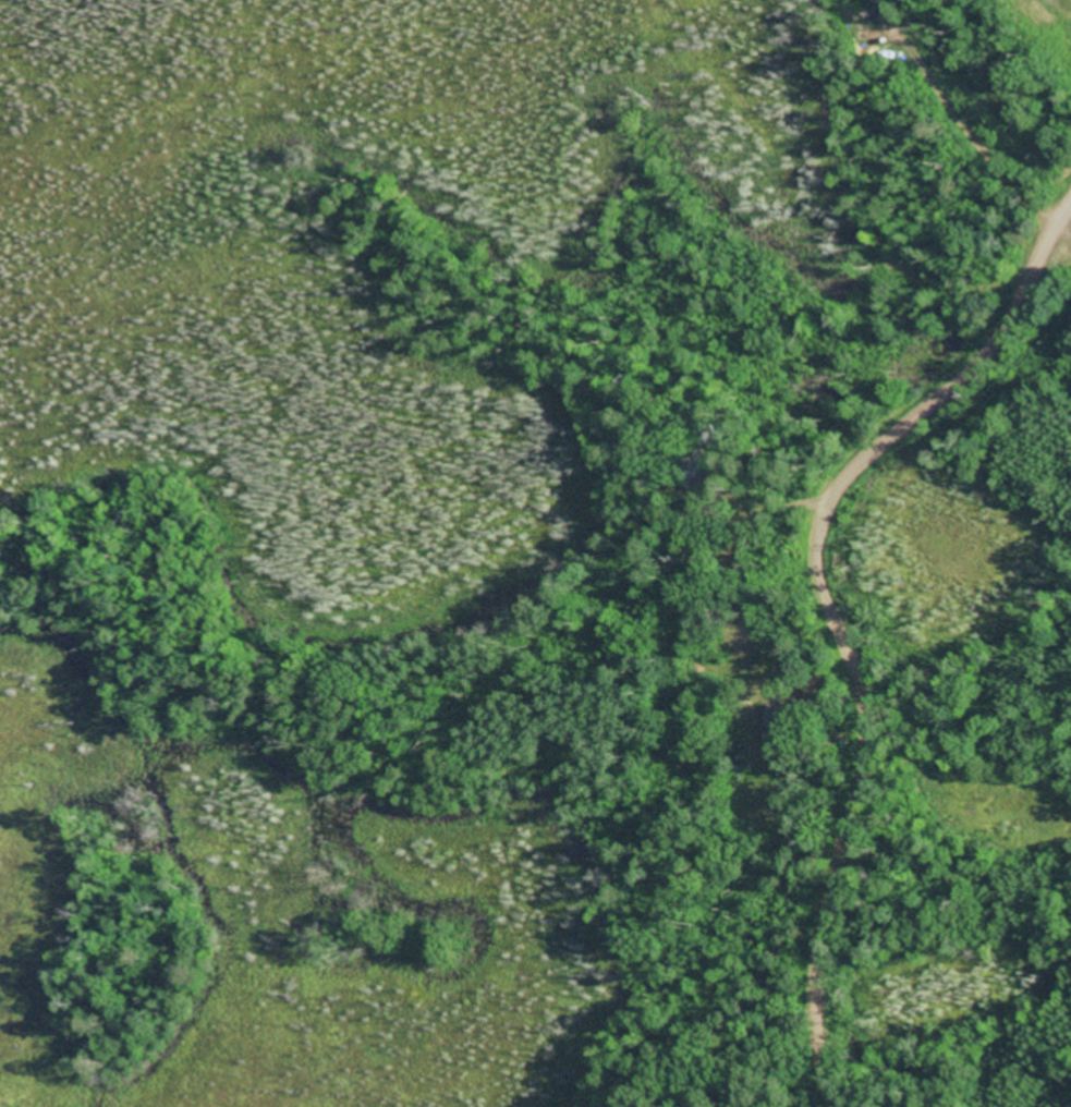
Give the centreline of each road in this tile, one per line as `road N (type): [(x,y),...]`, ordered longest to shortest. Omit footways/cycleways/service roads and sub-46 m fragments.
road 1 (residential): [(835,1106),(819,1047),(816,972),(864,759),(865,718),(819,582),(820,523),(829,499),(859,467),(974,366),(1006,327),(1070,198)]

